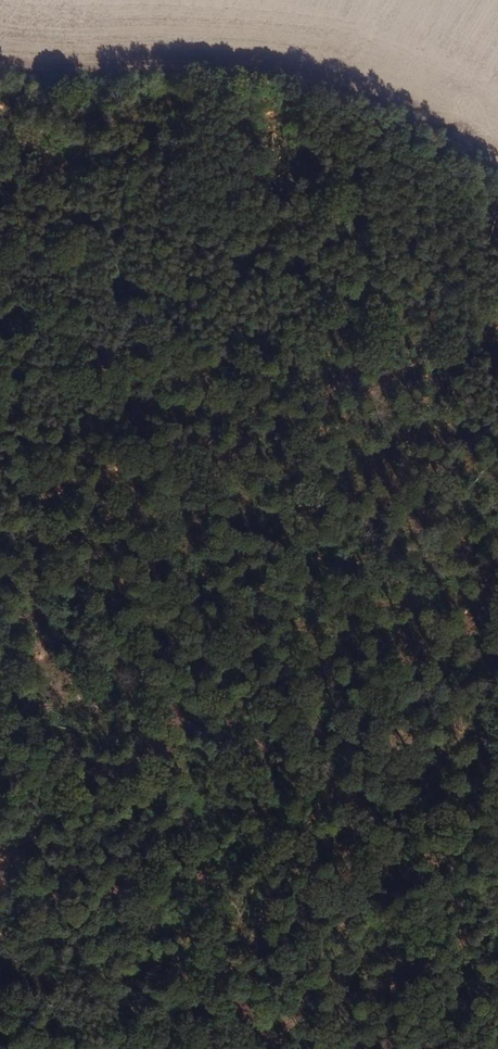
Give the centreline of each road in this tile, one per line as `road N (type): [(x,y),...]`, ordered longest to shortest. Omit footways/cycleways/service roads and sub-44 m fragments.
road 1 (track): [(0,614),(497,893)]

